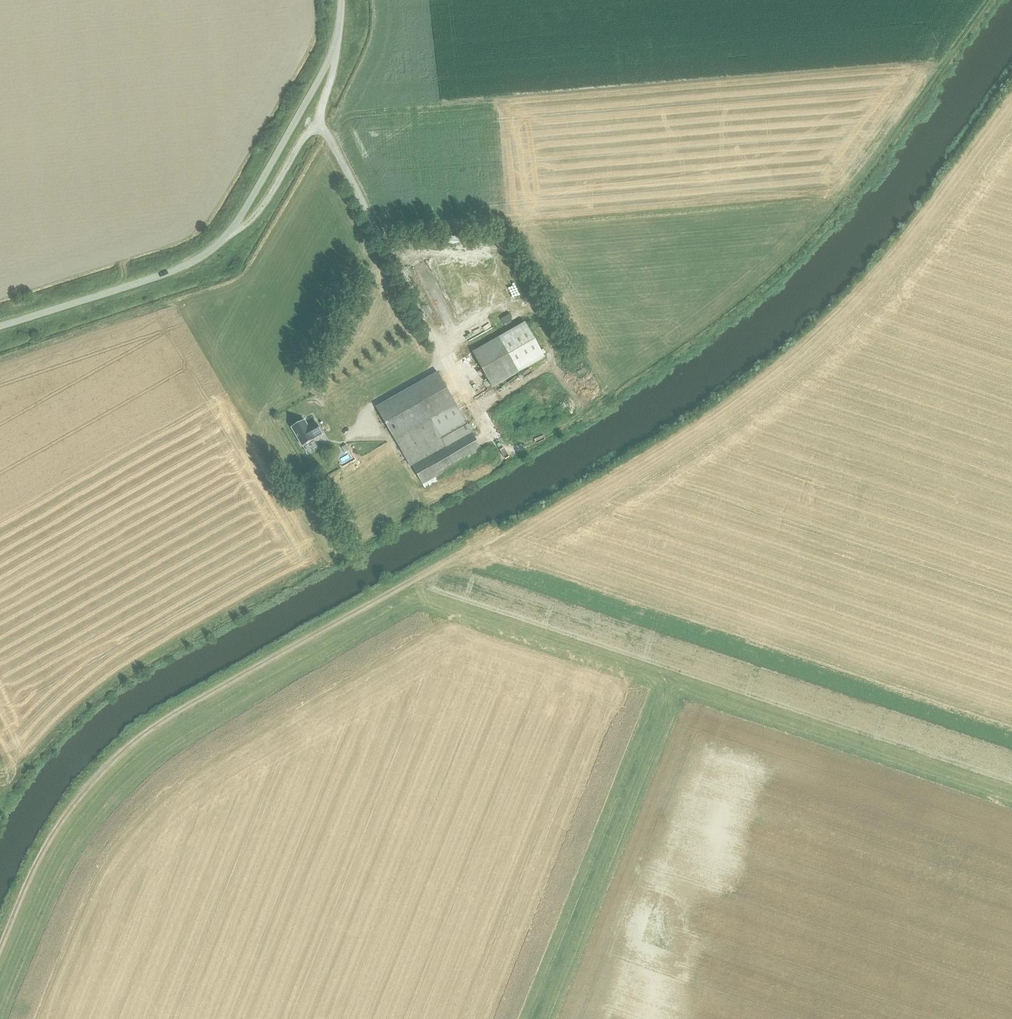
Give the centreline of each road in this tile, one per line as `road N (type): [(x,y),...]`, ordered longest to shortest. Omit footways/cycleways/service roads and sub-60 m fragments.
road 1 (track): [(0,948),(56,831),(141,736),(483,541),(507,536),(748,387),(859,291),(1011,93)]
road 2 (unclassified): [(0,324),(221,250),(242,230),(347,45),(356,0)]

